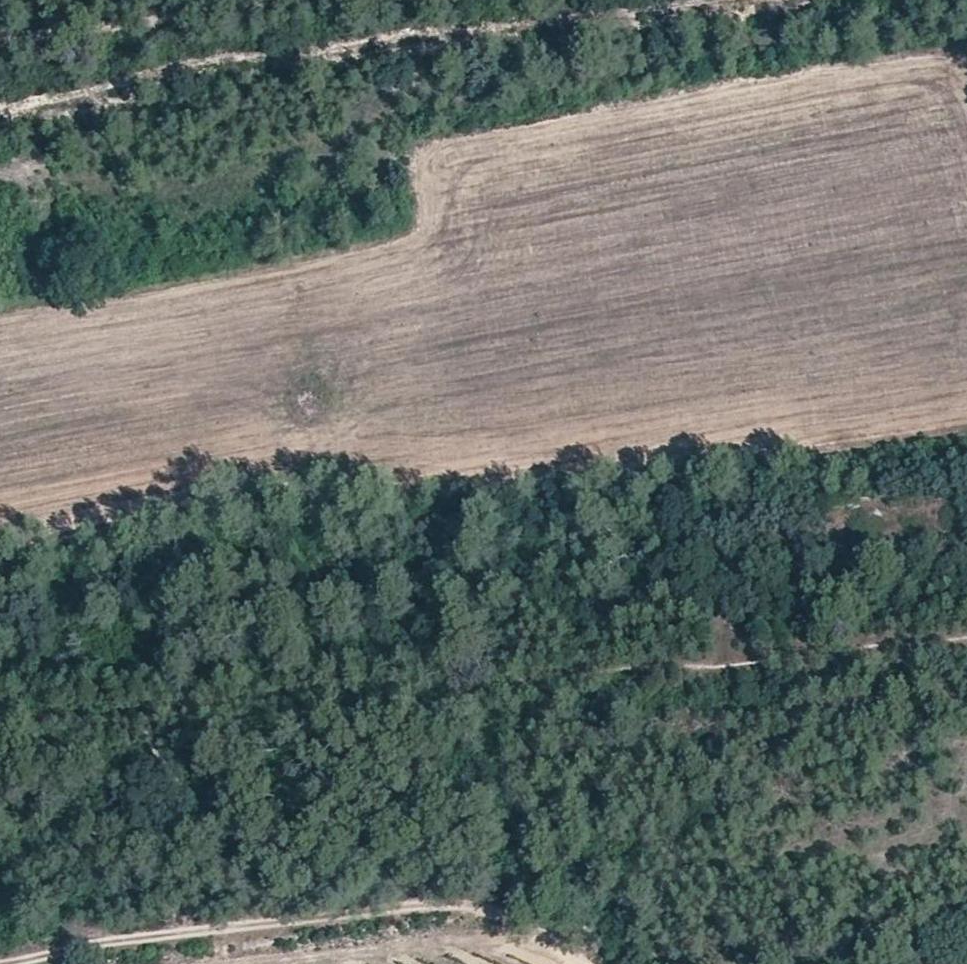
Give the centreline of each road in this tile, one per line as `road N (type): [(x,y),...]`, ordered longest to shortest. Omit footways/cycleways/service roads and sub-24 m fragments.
road 1 (track): [(349,0),(0,44)]

